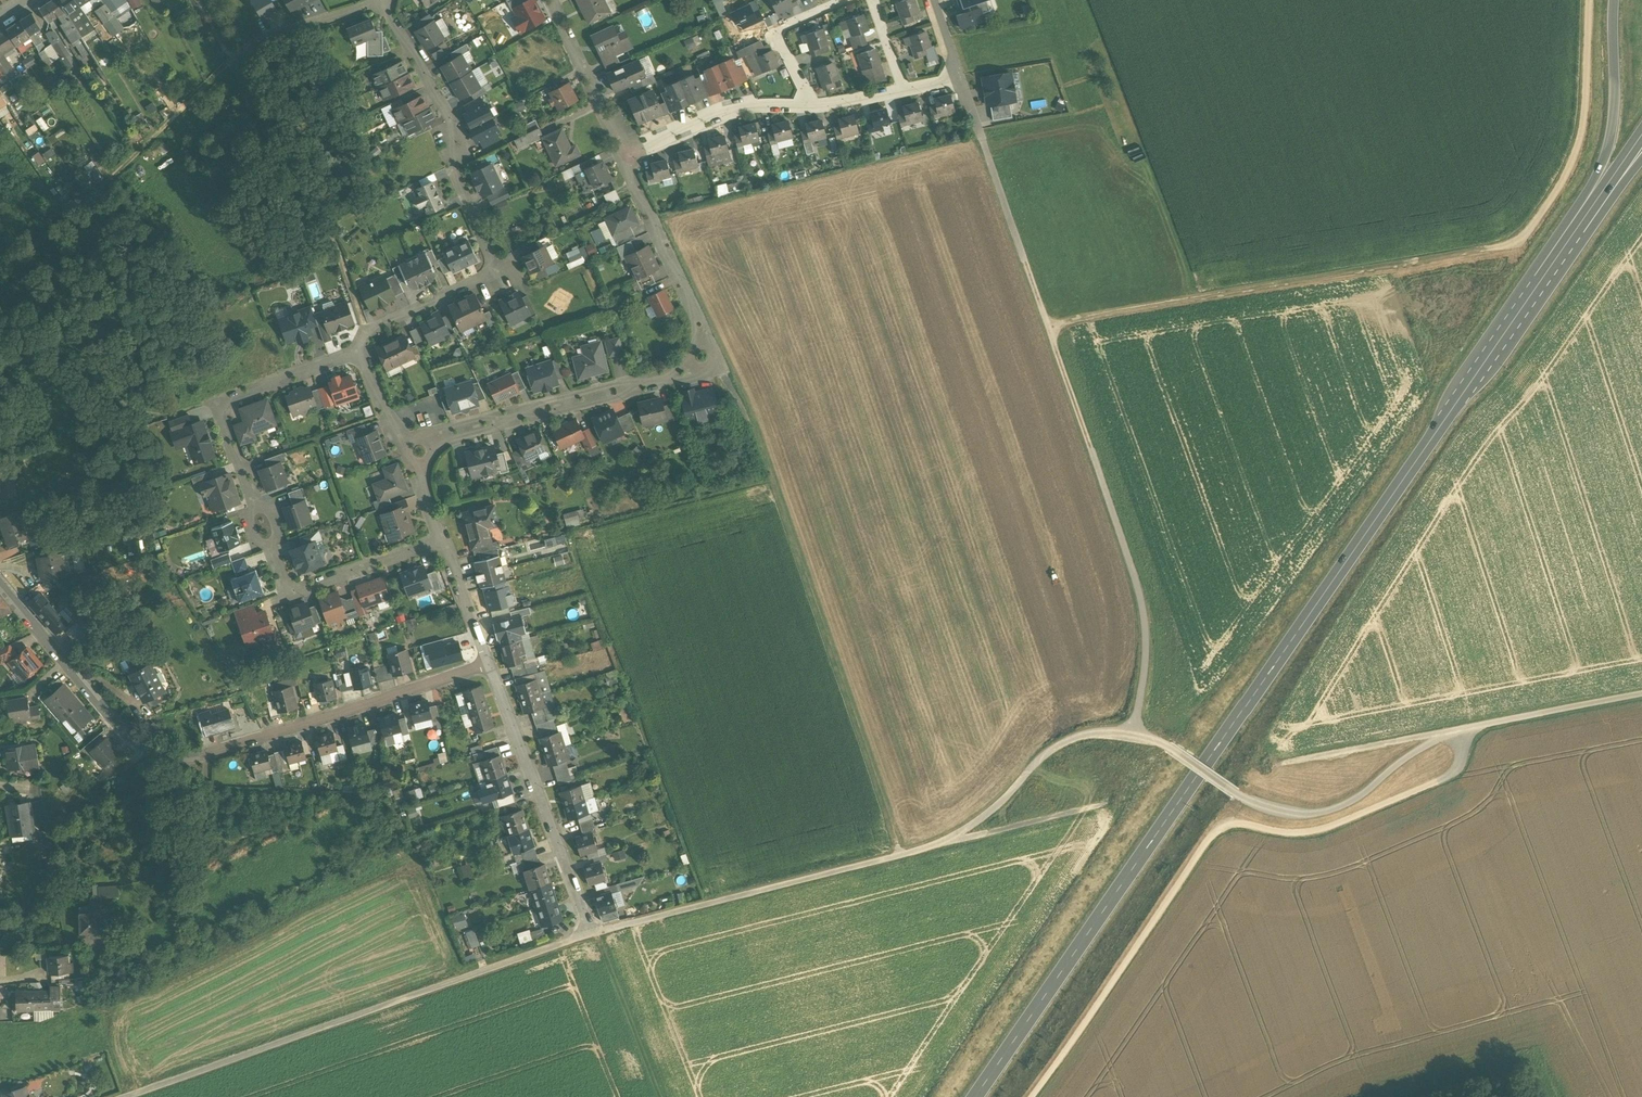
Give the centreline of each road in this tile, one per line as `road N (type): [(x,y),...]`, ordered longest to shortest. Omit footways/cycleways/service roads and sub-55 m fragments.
road 1 (primary): [(975,1096),(1575,231)]
road 2 (track): [(899,855),(966,829),(1038,760),(1078,737),(1137,733),(1268,811),(1308,816),(1350,806),(1456,731),(1641,694)]
road 3 (track): [(1048,327),(1512,245),(1559,188),(1576,150),(1588,0)]
road 4 (track): [(1481,726),(1444,770),(1331,820),(1275,826),(1236,820),(1212,833),(1019,1096)]
road 5 (track): [(1137,733),(1147,651),(1142,605),(980,133)]
road 6 (residential): [(489,663),(194,761),(170,759),(131,741),(0,582)]
road 7 (residential): [(363,352),(217,402),(289,591),(443,538)]
road 8 (residential): [(363,352),(370,328),(495,273),(450,163),(451,121),(381,0)]
road 9 (track): [(899,855),(753,428)]
road 10 (track): [(593,932),(899,855)]
road 11 (residential): [(593,932),(489,663)]
road 12 (track): [(233,61),(98,195),(25,250)]
road 13 (primary): [(1614,0),(1613,119),(1575,231)]
road 14 (residential): [(624,155),(716,115),(814,104)]
road 15 (track): [(662,1096),(593,932)]
road 16 (residential): [(624,155),(550,0)]
road 17 (residential): [(378,0),(266,37),(233,61)]
road 18 (residential): [(689,299),(624,155)]
road 19 (residential): [(814,104),(776,31),(845,0)]
road 20 (residential): [(670,378),(716,367),(689,299)]

